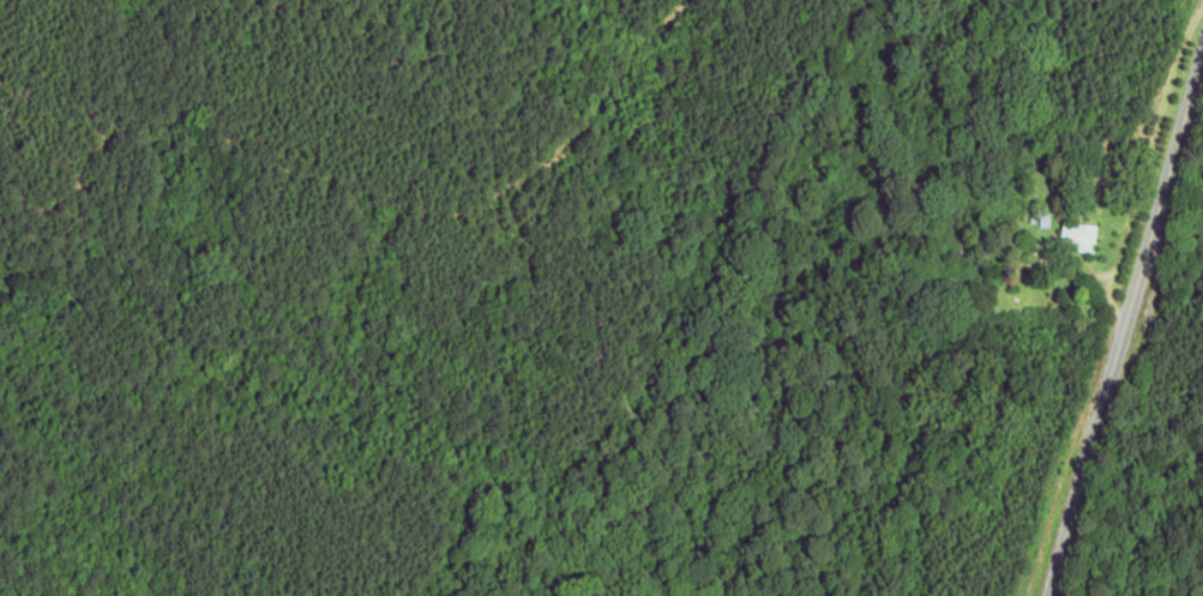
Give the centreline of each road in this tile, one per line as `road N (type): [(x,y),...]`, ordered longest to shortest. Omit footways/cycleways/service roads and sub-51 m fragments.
road 1 (tertiary): [(1066,595),(1202,66)]

